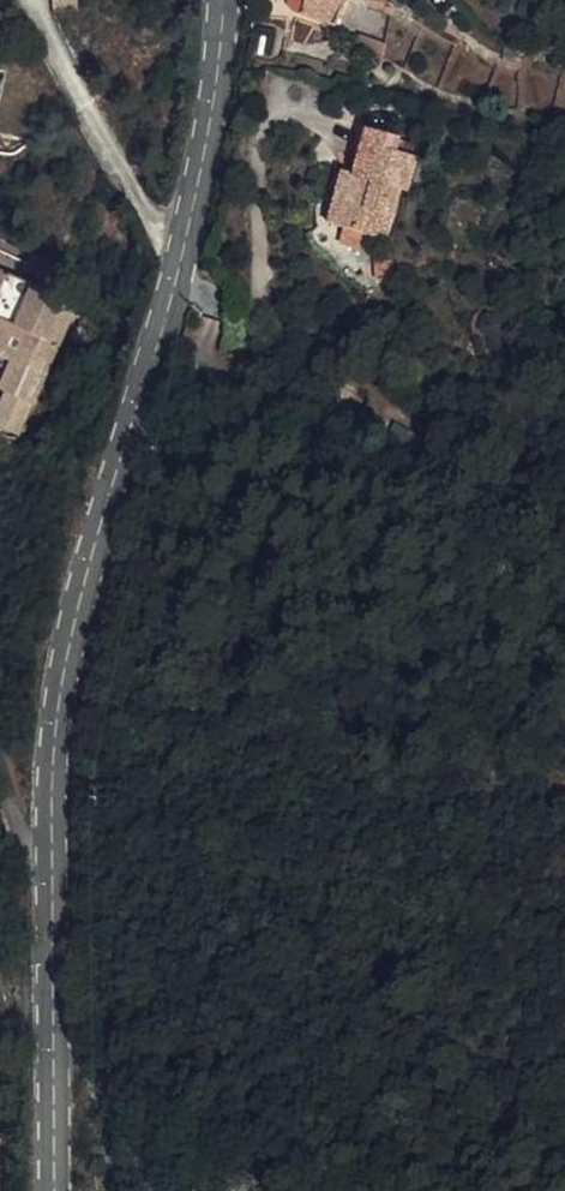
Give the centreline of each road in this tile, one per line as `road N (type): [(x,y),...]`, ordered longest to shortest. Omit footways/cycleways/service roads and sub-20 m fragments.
road 1 (tertiary): [(225,0),(179,262),(75,615),(58,719),(48,839),(56,1190)]

